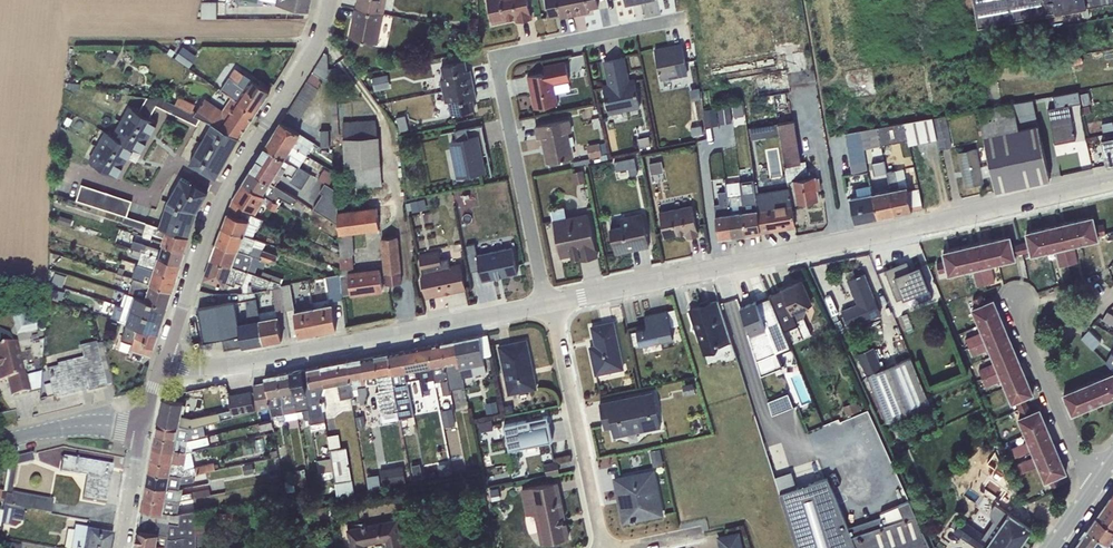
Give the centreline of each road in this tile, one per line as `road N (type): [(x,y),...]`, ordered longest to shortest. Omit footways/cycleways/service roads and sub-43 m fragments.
road 1 (residential): [(1112,179),(558,299)]
road 2 (residential): [(546,302),(496,59),(685,17)]
road 3 (residential): [(162,362),(226,189),(320,35)]
road 4 (residential): [(320,35),(380,114),(393,147),(417,330)]
road 5 (residential): [(417,330),(239,367),(162,362)]
road 6 (residential): [(558,299),(607,547)]
road 7 (residential): [(1099,478),(1076,454),(1019,301)]
road 8 (residential): [(0,442),(94,423),(140,433)]
road 9 (residential): [(546,302),(417,330)]

